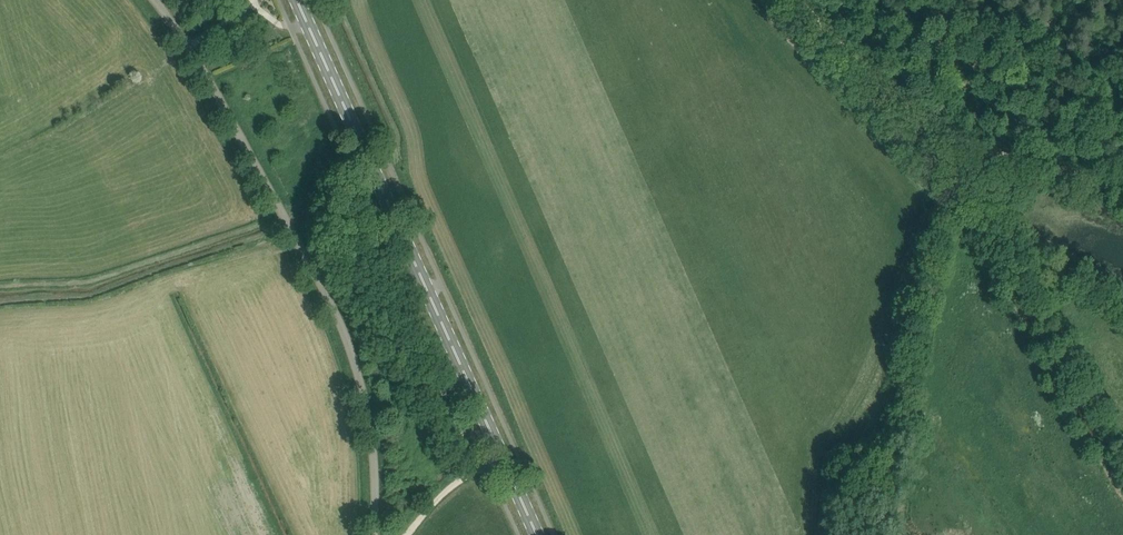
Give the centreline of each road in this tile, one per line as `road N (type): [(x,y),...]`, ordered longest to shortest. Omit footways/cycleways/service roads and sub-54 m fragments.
road 1 (unclassified): [(373,534),(372,443),(339,319),(158,0)]
road 2 (primary): [(538,534),(297,0)]
road 3 (track): [(805,0),(871,71),(945,130),(1122,189)]
road 4 (track): [(406,534),(453,487),(504,459)]

